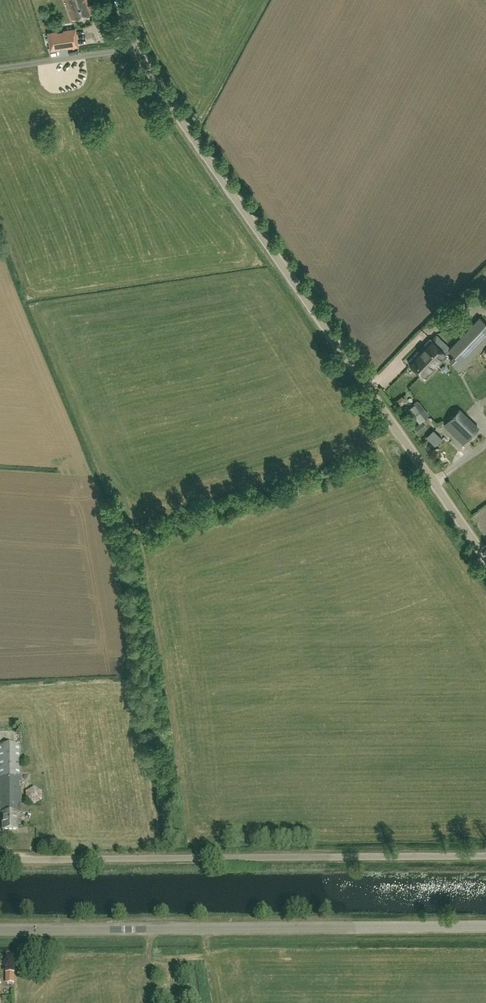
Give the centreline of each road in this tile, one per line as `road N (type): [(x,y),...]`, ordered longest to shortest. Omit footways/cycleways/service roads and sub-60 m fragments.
road 1 (unclassified): [(485,559),(148,71),(116,0)]
road 2 (unclassified): [(0,931),(485,927)]
road 3 (unclassified): [(0,859),(485,856)]

